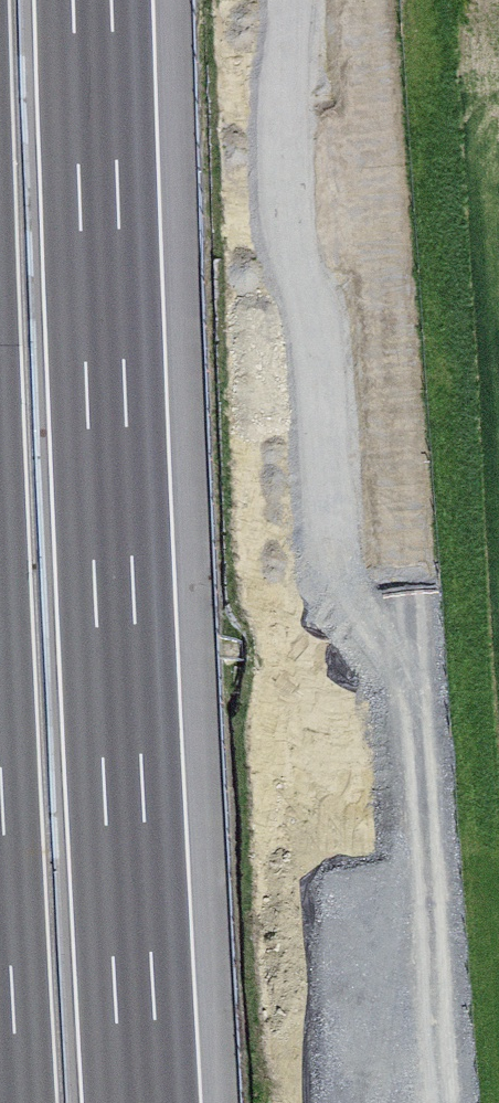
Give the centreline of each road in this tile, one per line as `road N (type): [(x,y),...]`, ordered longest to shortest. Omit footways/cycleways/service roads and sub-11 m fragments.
road 1 (primary): [(312,0),(339,374),(364,1102)]
road 2 (motorway): [(141,1102),(94,0)]

